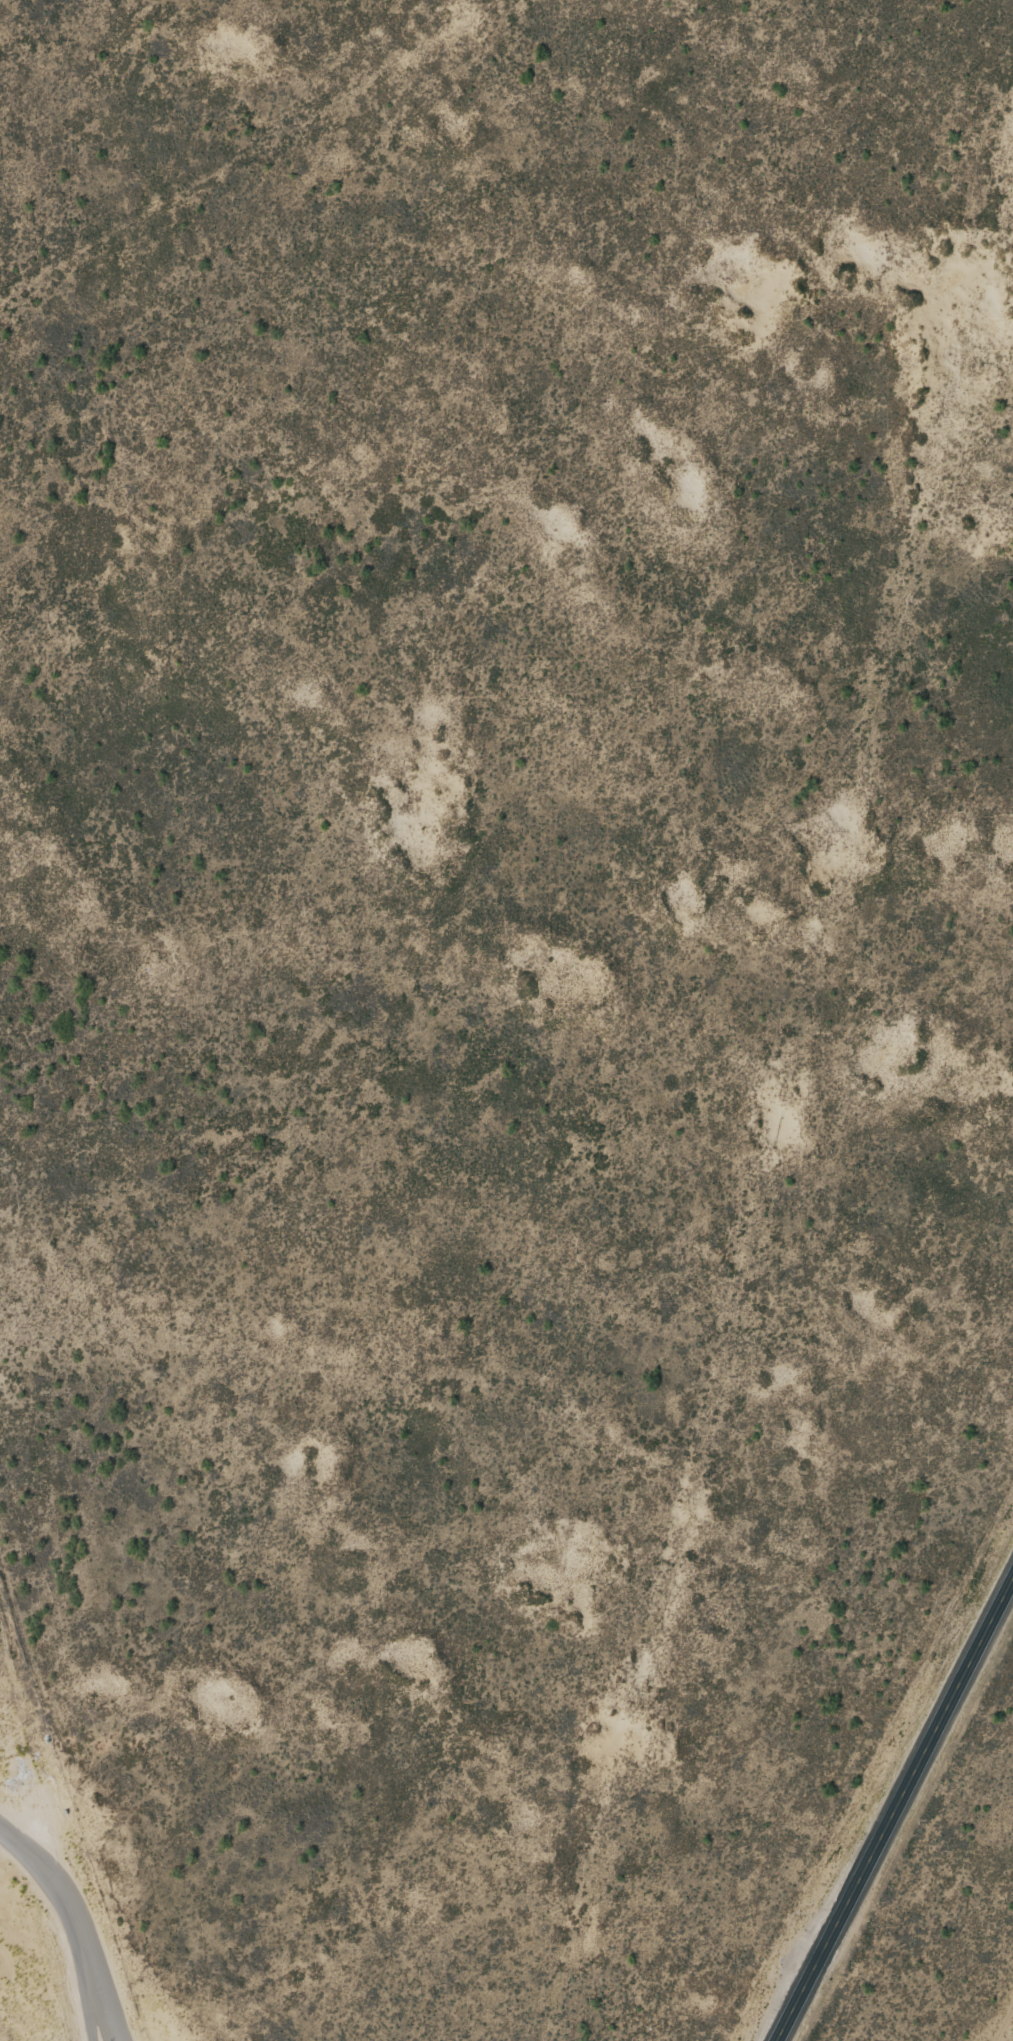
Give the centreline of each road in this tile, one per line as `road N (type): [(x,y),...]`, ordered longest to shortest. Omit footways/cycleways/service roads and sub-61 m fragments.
road 1 (primary): [(773,2040),(1012,1573)]

